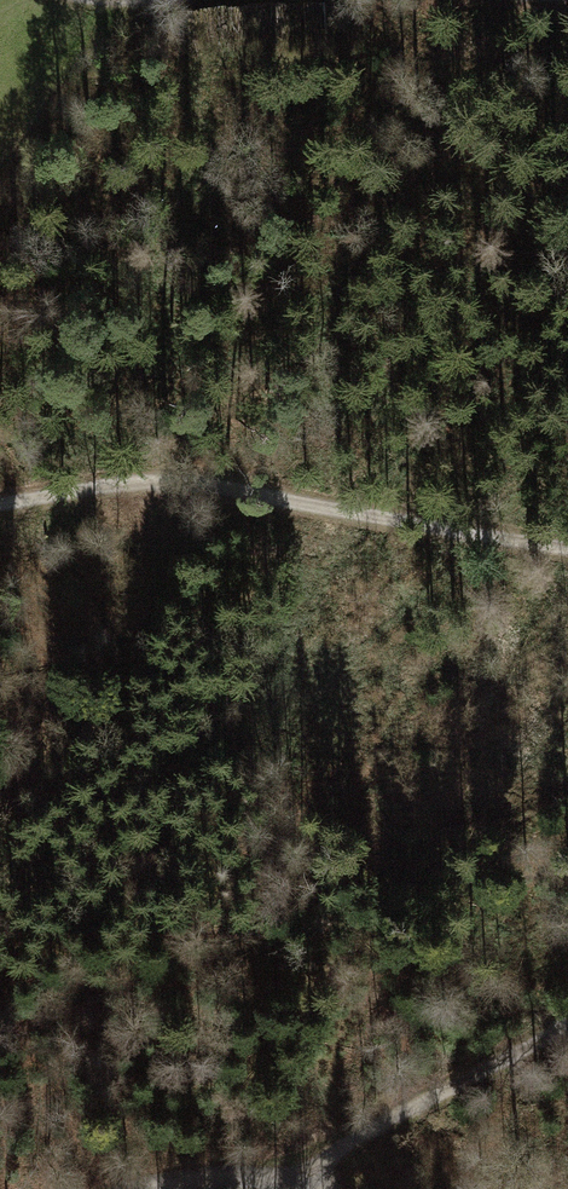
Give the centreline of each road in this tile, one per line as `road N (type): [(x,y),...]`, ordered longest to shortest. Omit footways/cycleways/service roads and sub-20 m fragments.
road 1 (track): [(0,509),(52,500),(279,493),(567,537)]
road 2 (track): [(318,1180),(332,1151),(567,1022)]

